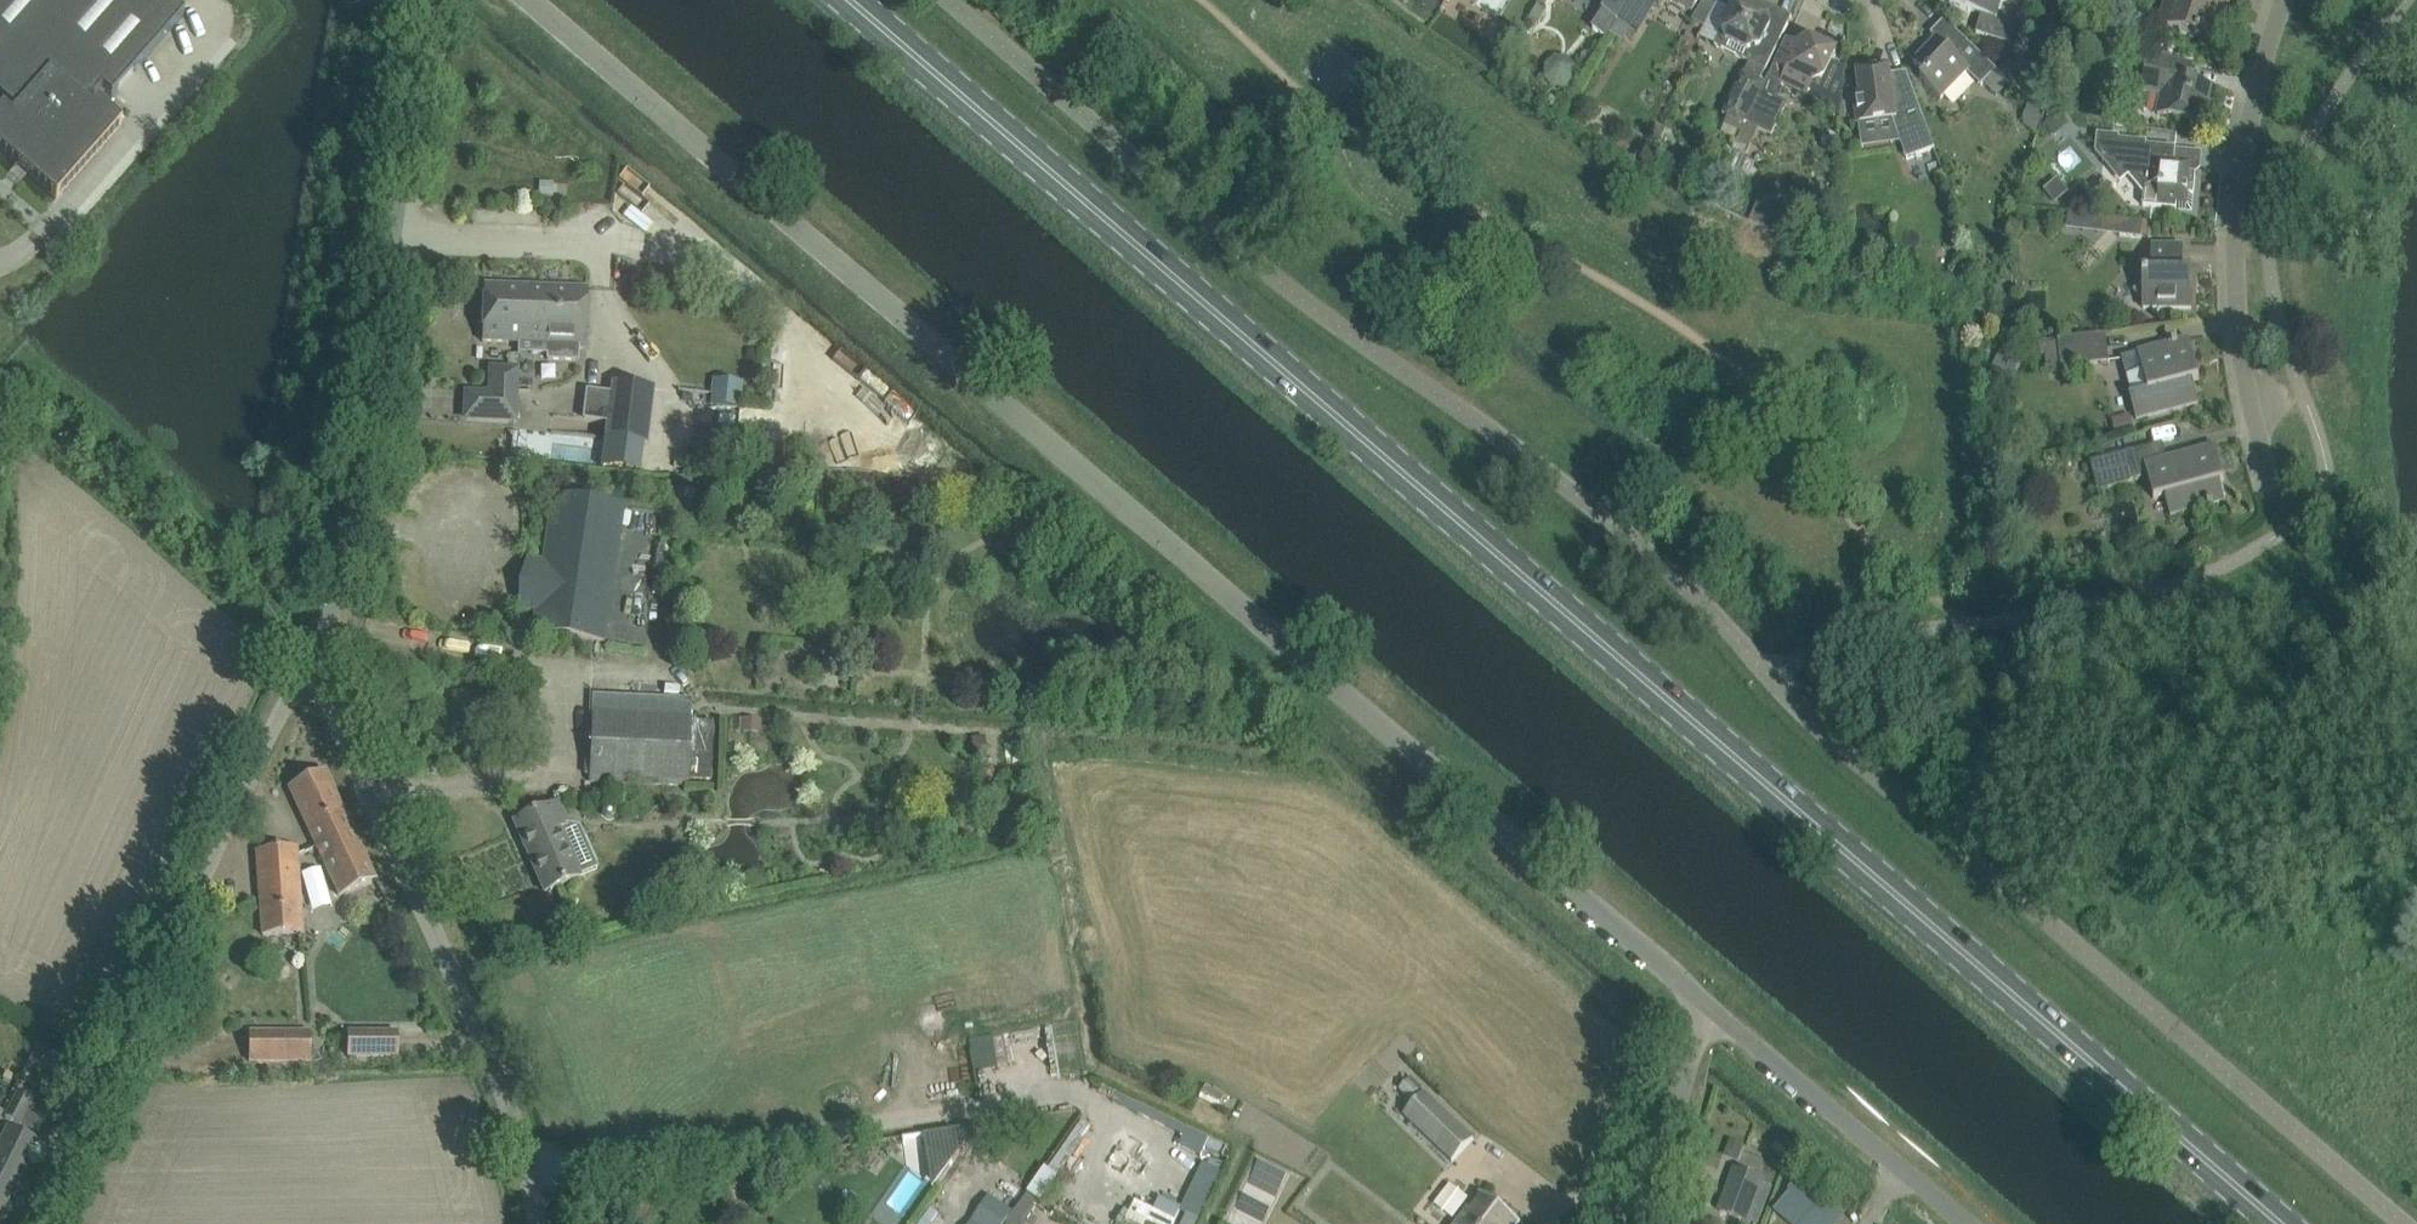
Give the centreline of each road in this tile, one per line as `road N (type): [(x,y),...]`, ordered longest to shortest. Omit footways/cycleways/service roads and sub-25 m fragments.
road 1 (unclassified): [(2402,1223),(1919,814),(1668,566),(1259,268),(950,0)]
road 2 (primary): [(2271,1223),(845,0)]
road 3 (tertiary): [(1713,1009),(506,0)]
road 4 (unclassified): [(307,675),(433,0)]
road 5 (unclassified): [(31,1223),(176,902),(307,675)]
road 6 (unclassified): [(537,1223),(485,1046),(307,675)]
road 7 (residential): [(2244,450),(2245,145),(2253,94),(2289,0)]
road 8 (unclassified): [(1958,1223),(1713,1009)]
road 9 (tertiary): [(1629,1223),(1713,1009)]

